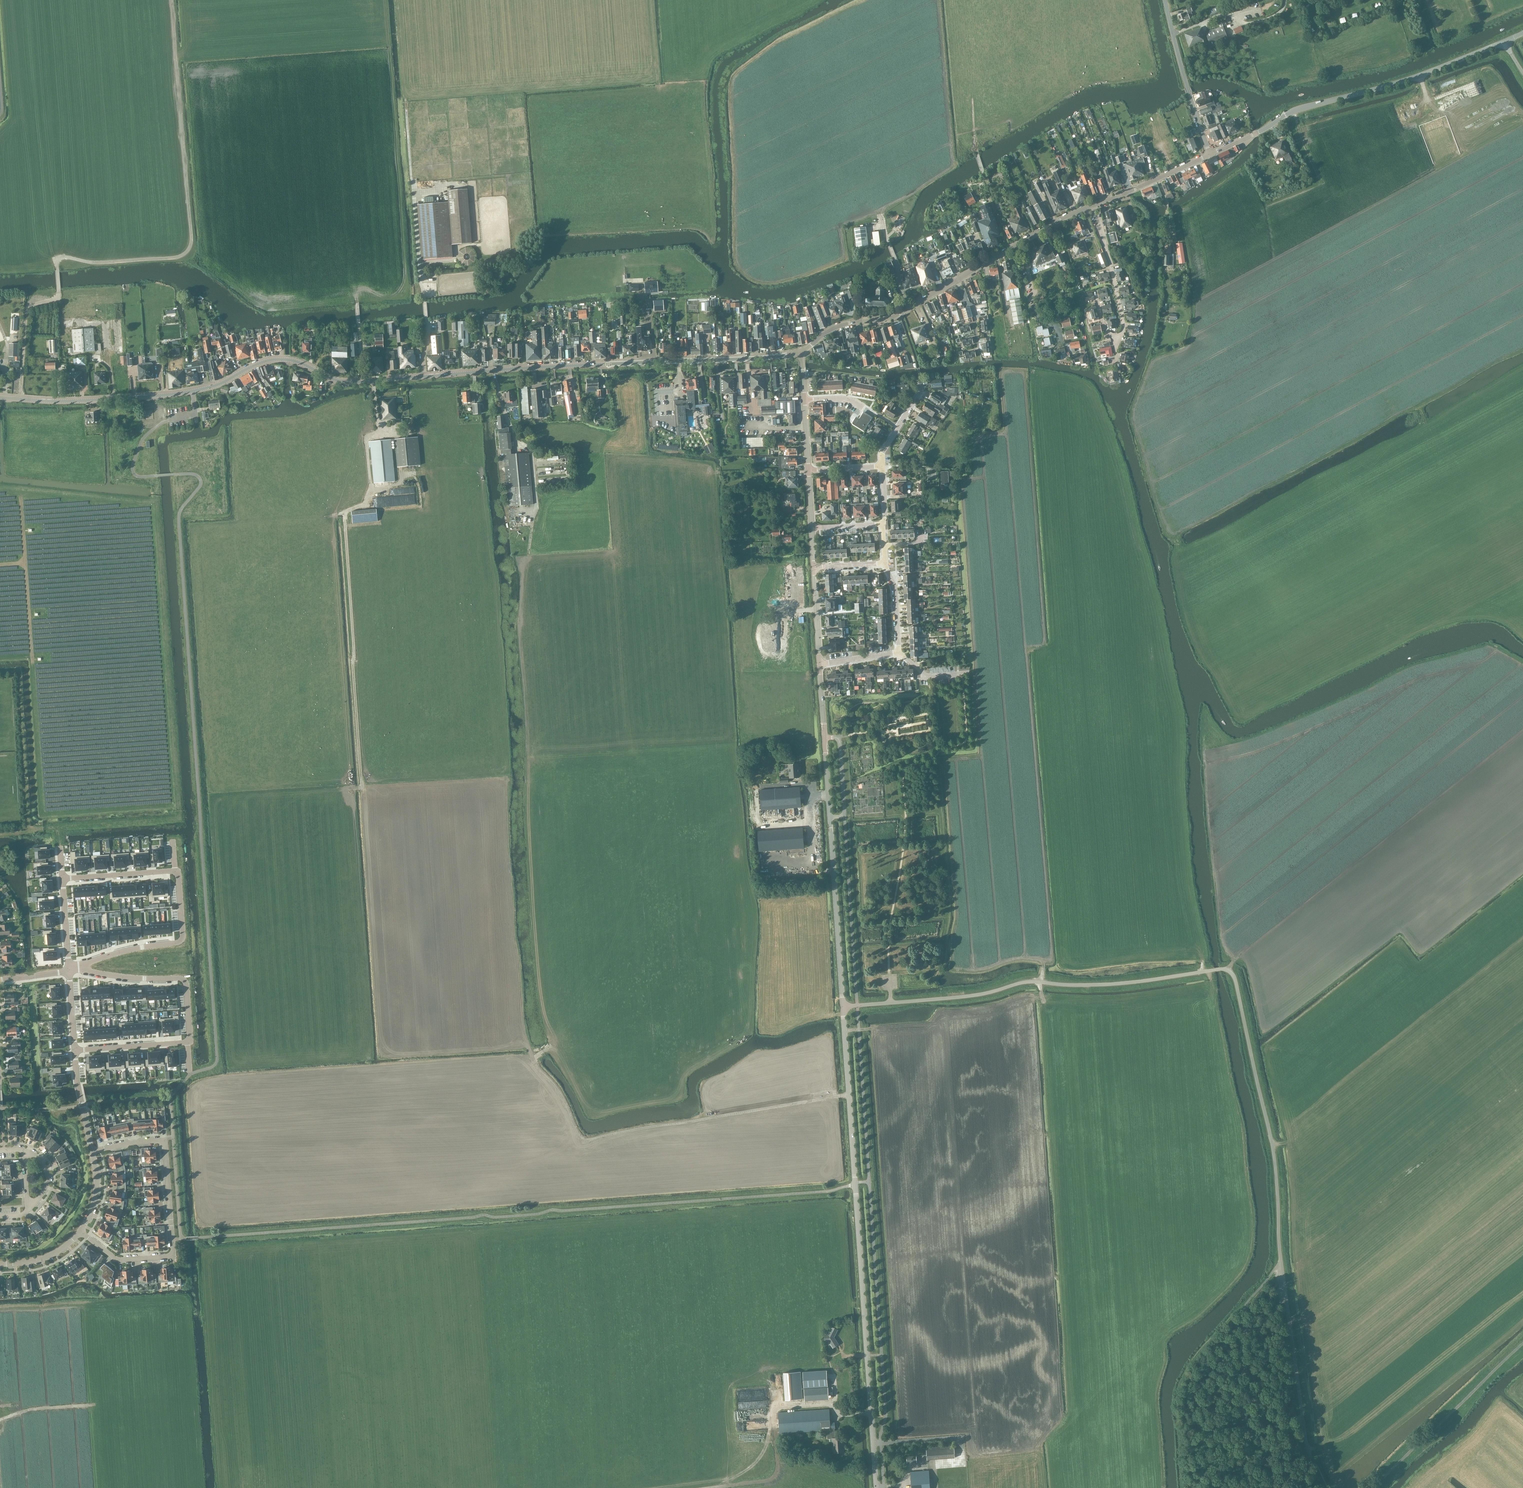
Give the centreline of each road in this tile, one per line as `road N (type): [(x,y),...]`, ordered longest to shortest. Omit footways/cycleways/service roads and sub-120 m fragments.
road 1 (track): [(495,371),(514,437),(533,451),(536,501),(520,628),(537,953),(551,1041),(535,1067),(582,1139),(849,1094)]
road 2 (unclassified): [(843,1007),(968,996),(1027,982),(1118,984),(1231,972),(1275,1159),(1282,1264),(1313,1460)]
road 3 (tertiary): [(877,1487),(843,1007)]
road 4 (track): [(170,0),(187,250),(177,257),(90,263)]
road 5 (tertiary): [(608,365),(345,382),(282,359)]
road 6 (tertiary): [(1210,154),(1294,110),(1406,83),(1505,44)]
road 7 (residential): [(62,878),(176,871),(183,933),(178,942),(69,971)]
road 8 (track): [(363,505),(345,513),(362,788)]
road 9 (tertiary): [(0,397),(179,394),(282,359)]
road 10 (residential): [(75,1050),(187,1041),(186,985),(69,971)]
road 11 (residential): [(92,1152),(164,1141),(173,1251),(119,1260),(80,1233)]
road 12 (tertiary): [(801,353),(834,328),(894,317),(1020,243)]
road 13 (tertiary): [(608,365),(801,353)]
road 14 (tertiary): [(843,1007),(830,817)]
road 15 (unclassified): [(1210,154),(1165,0)]
road 16 (residential): [(1115,336),(1124,324),(1095,204)]
road 17 (track): [(20,399),(26,309),(57,300),(59,290)]
road 18 (tertiary): [(1095,204),(1210,154)]

